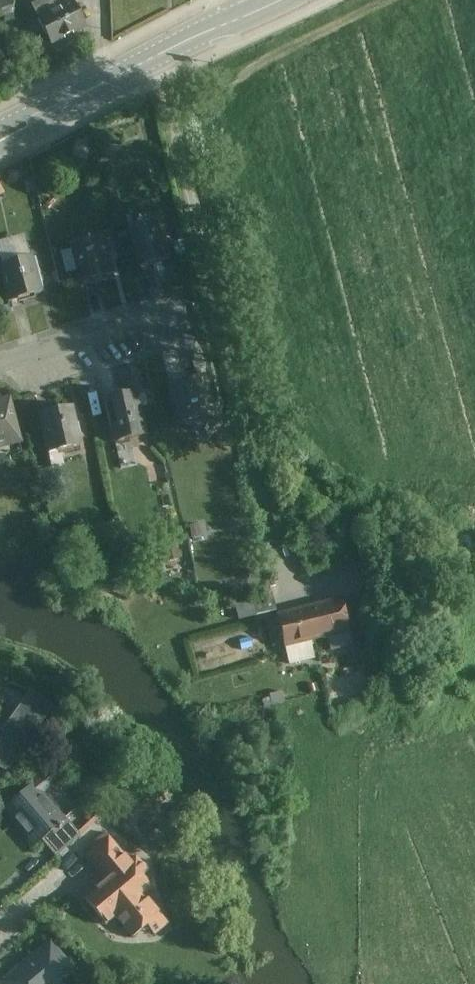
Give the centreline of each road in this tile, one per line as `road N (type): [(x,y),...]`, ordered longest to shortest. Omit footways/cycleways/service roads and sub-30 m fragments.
road 1 (tertiary): [(274,0),(0,134)]
road 2 (residential): [(153,319),(0,364)]

